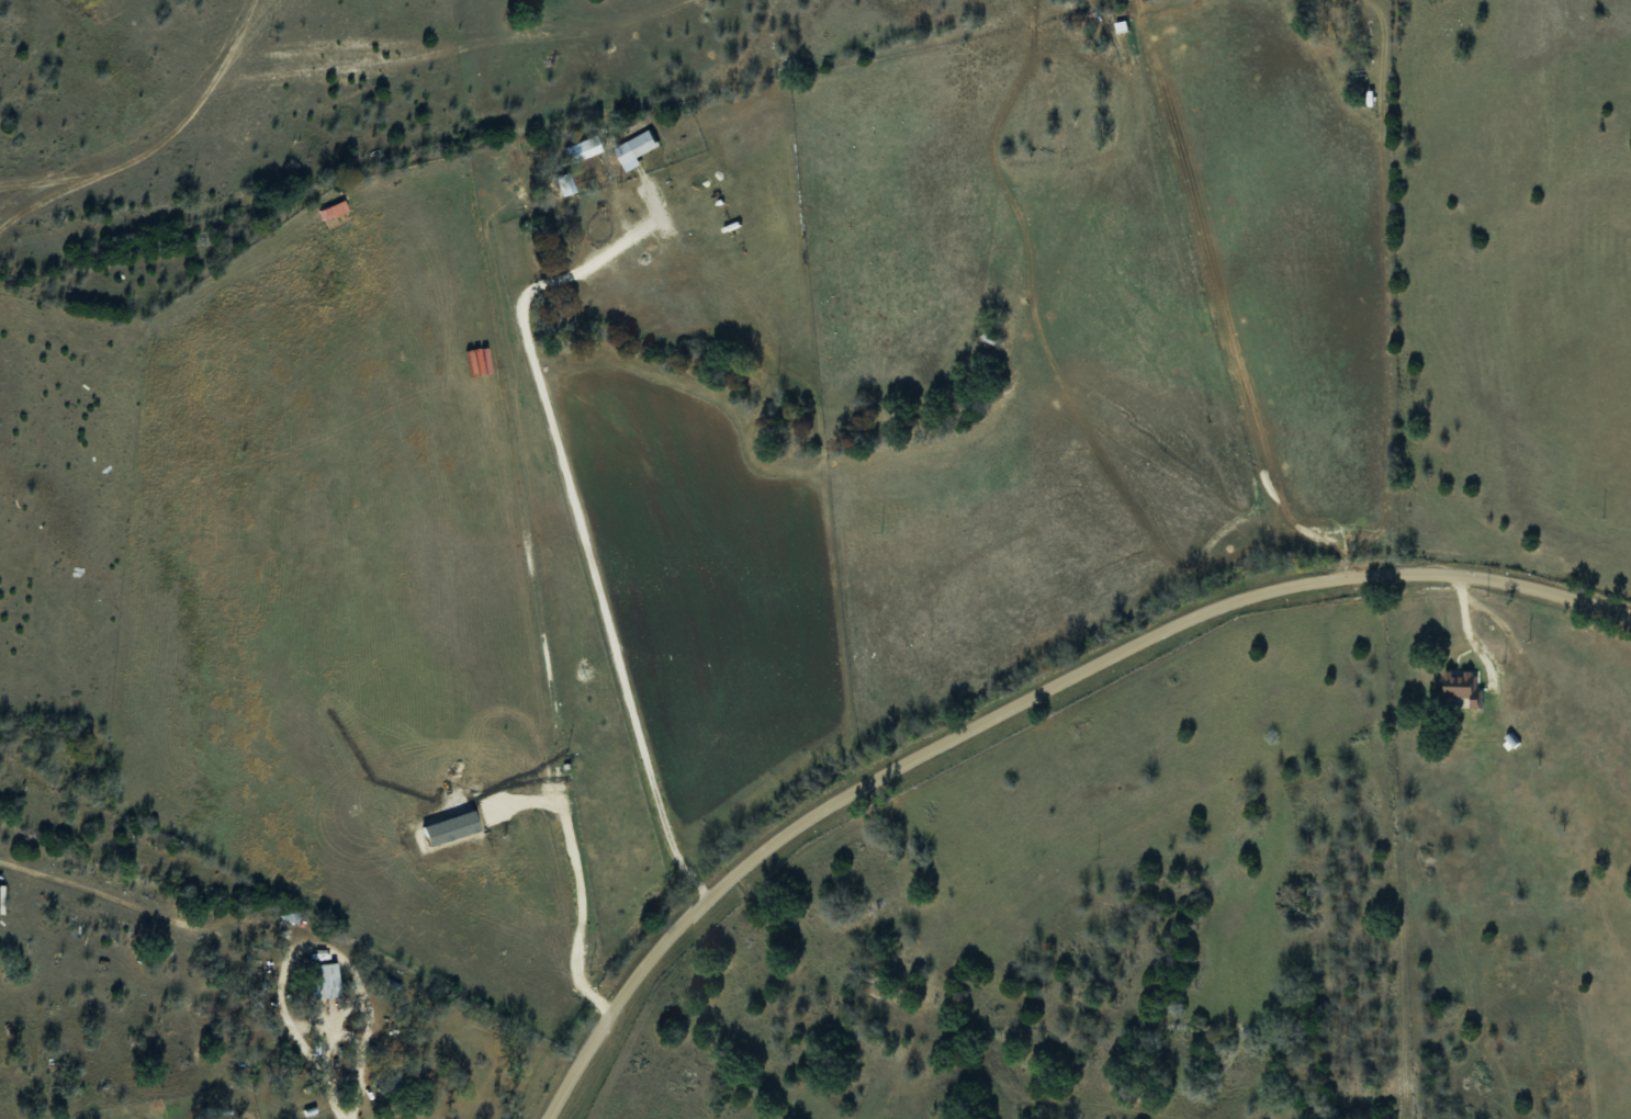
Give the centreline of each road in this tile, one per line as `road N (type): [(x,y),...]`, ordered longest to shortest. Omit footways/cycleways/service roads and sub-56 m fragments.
road 1 (residential): [(545,1118),(651,957),(765,846),(843,794),(1137,641),(1281,586),(1404,573),(1508,583),(1630,615)]

